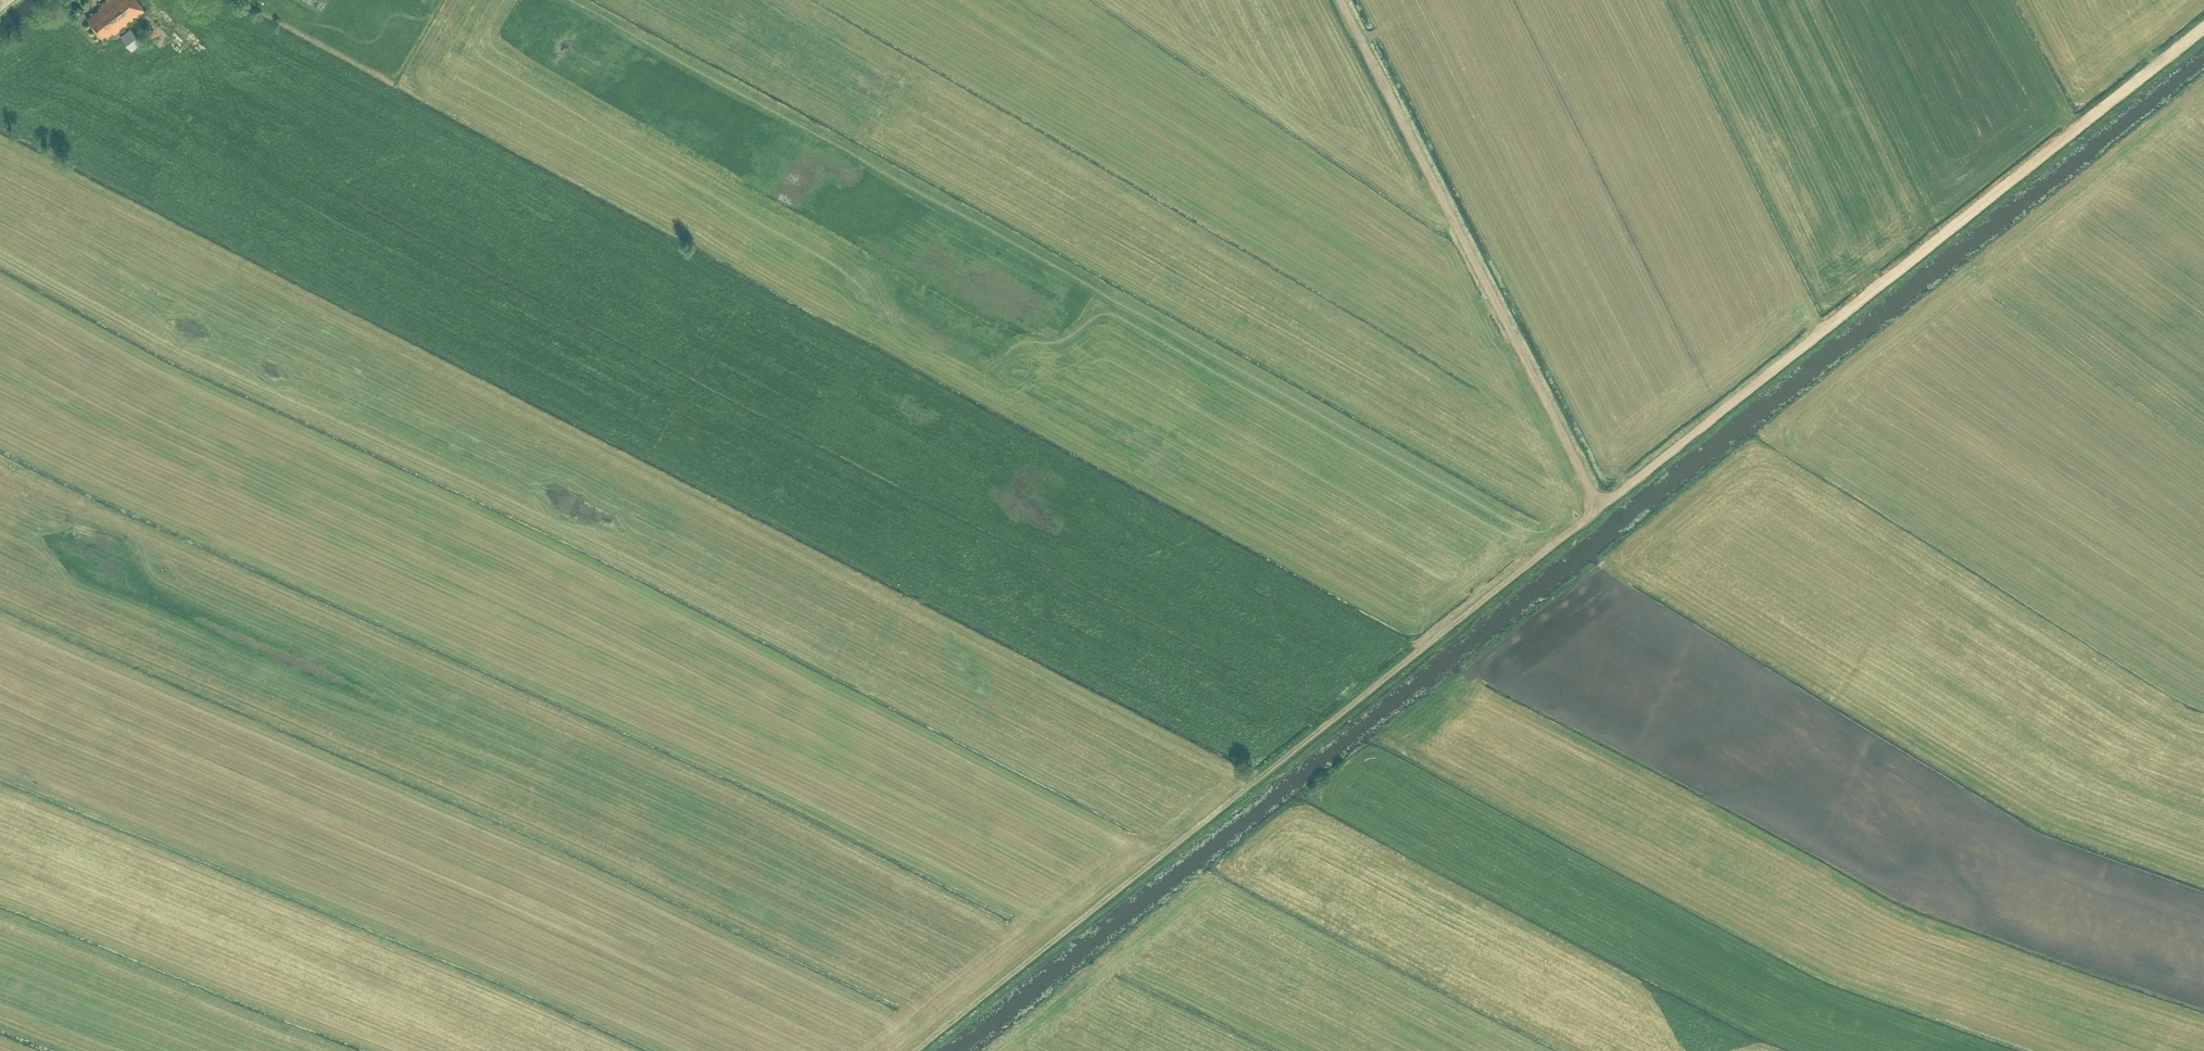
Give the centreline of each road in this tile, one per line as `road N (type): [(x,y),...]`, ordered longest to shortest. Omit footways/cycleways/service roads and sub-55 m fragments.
road 1 (track): [(912,1050),(1601,505)]
road 2 (track): [(1601,505),(2203,25)]
road 3 (track): [(1601,505),(1340,0)]

